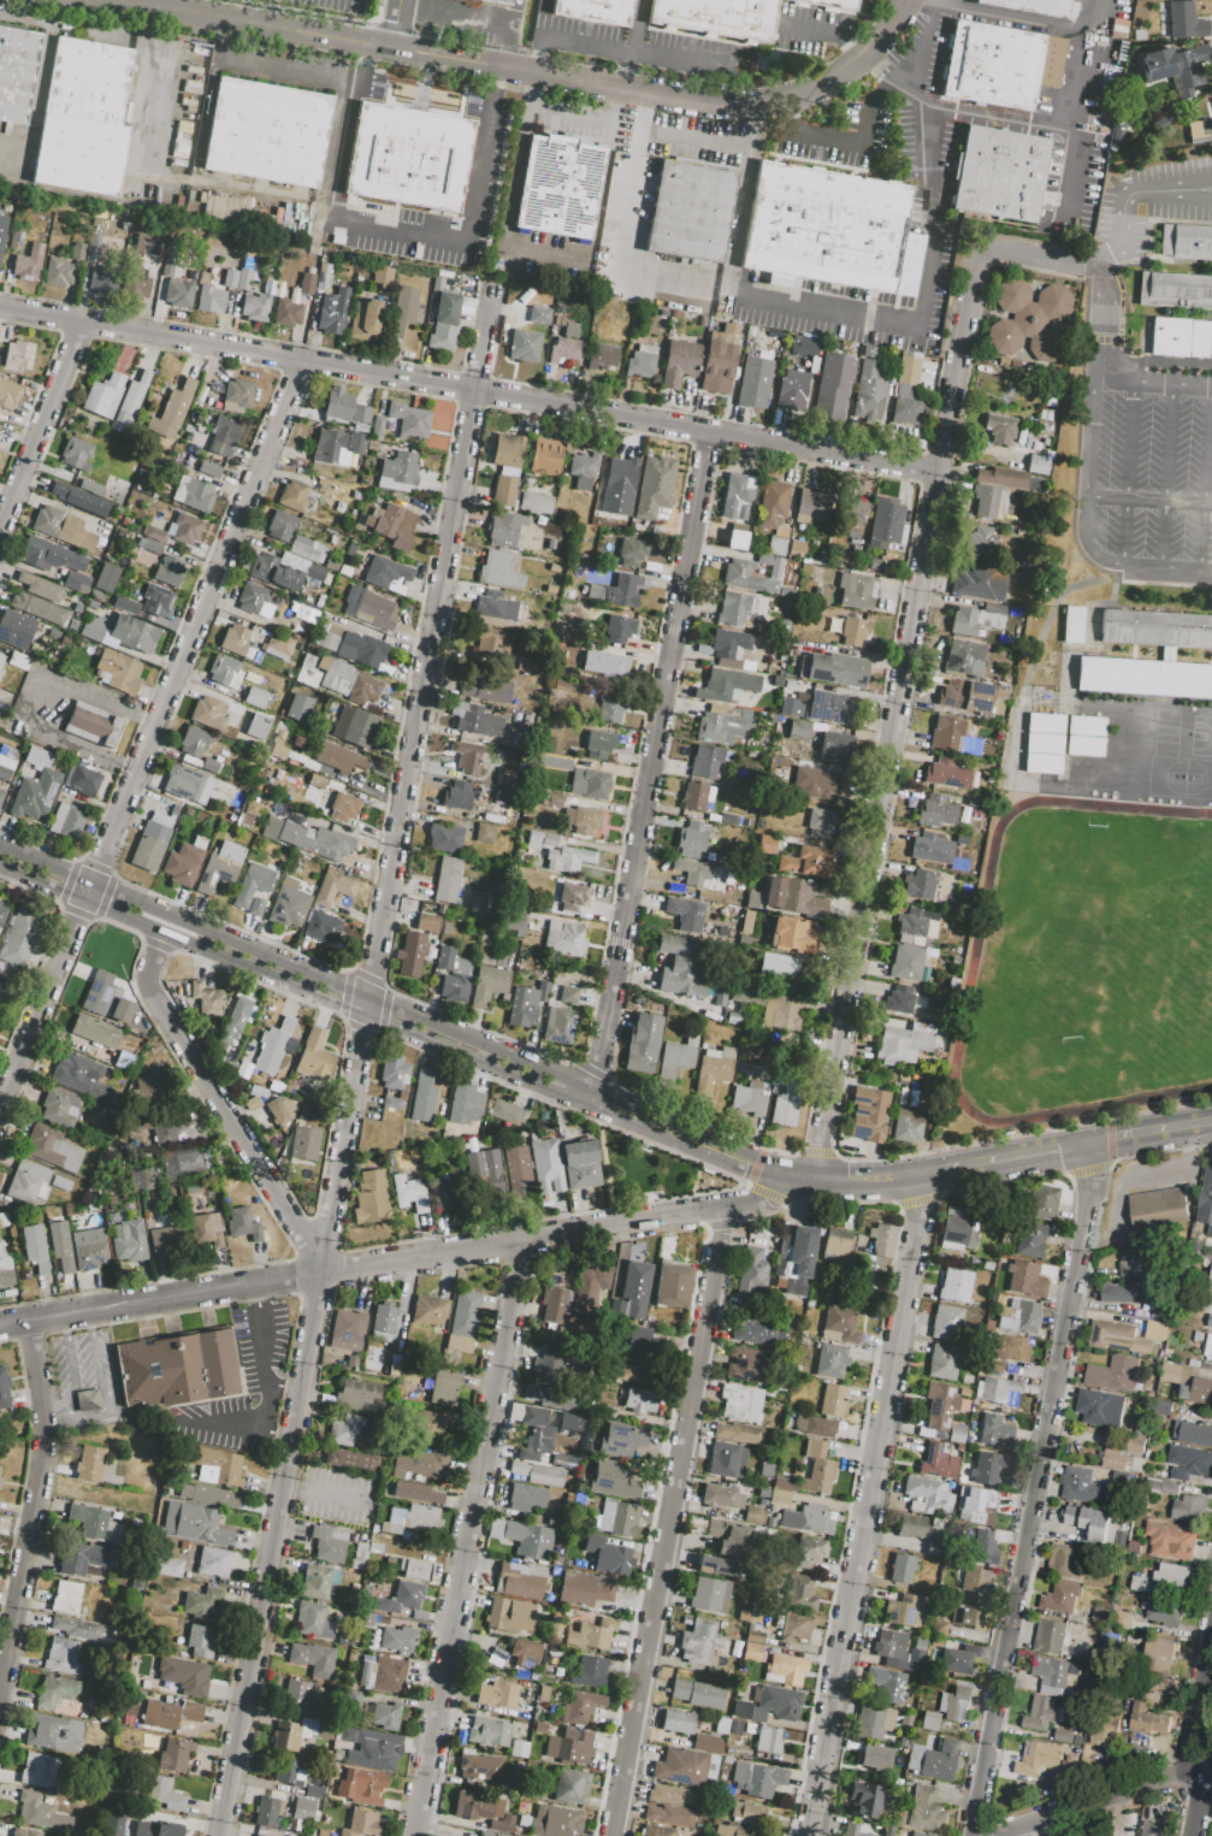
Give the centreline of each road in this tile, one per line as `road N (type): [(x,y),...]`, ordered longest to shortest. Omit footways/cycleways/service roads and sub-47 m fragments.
road 1 (residential): [(214,1835),(323,1273),(493,288)]
road 2 (residential): [(812,1177),(981,254),(1096,268)]
road 3 (residential): [(0,310),(940,476)]
road 4 (tertiary): [(0,1328),(751,1204),(812,1177)]
road 5 (secondary): [(758,1168),(740,1152),(0,846)]
road 6 (secondary): [(0,869),(733,1169),(758,1168)]
road 7 (residential): [(0,1113),(303,364)]
road 8 (tertiary): [(148,7),(703,105),(787,96),(840,72),(907,0)]
road 9 (residential): [(974,1835),(1096,1144)]
road 10 (residential): [(592,1111),(713,435)]
road 11 (residential): [(805,1835),(924,1175)]
road 12 (residential): [(611,1835),(728,1208)]
road 13 (residential): [(420,1835),(521,1240)]
road 14 (residential): [(0,1682),(42,1451),(30,1323)]
road 15 (residential): [(323,1273),(162,1013)]
road 16 (residential): [(991,1835),(1211,1766)]
road 17 (residential): [(0,530),(83,325)]
road 18 (residential): [(1192,1835),(1211,1658)]
road 19 (secondary): [(924,1175),(1096,1144)]

